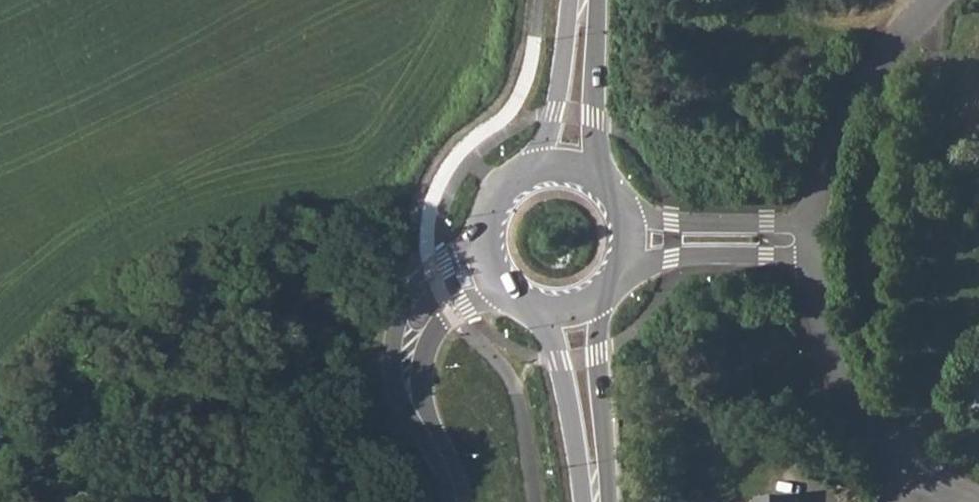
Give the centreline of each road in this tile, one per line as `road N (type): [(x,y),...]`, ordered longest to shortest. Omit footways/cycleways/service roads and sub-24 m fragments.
road 1 (tertiary): [(453,501),(406,379),(410,335),(442,288),(493,250)]
road 2 (residential): [(940,0),(845,121),(822,180),(816,243)]
road 3 (residential): [(816,243),(820,305),(846,388),(918,476)]
road 4 (secondary): [(601,501),(596,357),(605,303)]
road 5 (secondary): [(541,313),(559,360),(583,501)]
road 6 (residential): [(633,240),(816,243)]
road 7 (secondary): [(565,176),(583,0)]

